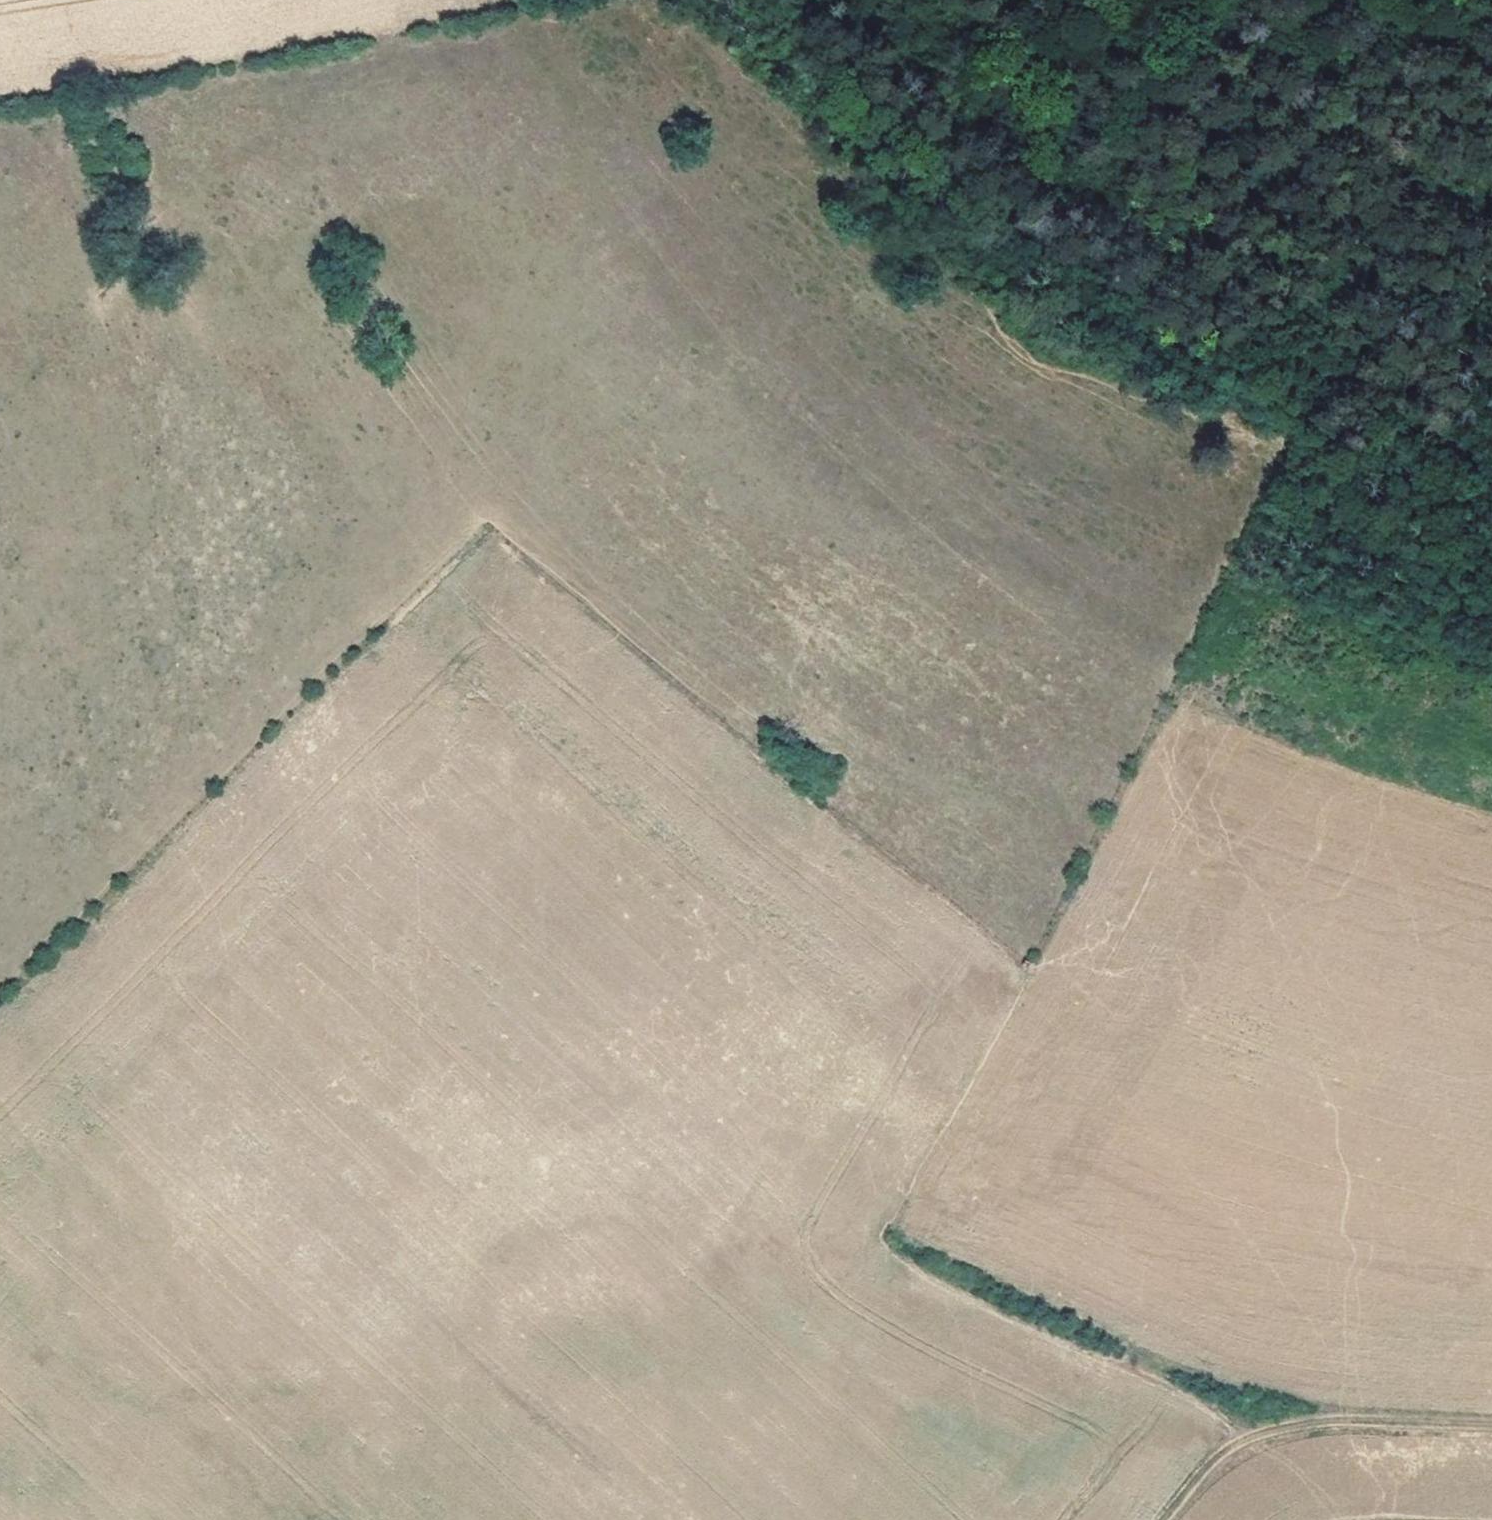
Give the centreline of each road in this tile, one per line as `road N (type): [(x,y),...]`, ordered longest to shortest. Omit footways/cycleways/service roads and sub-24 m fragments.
road 1 (track): [(1170,1519),(1215,1466),(1272,1431),(1348,1423),(1491,1427)]

